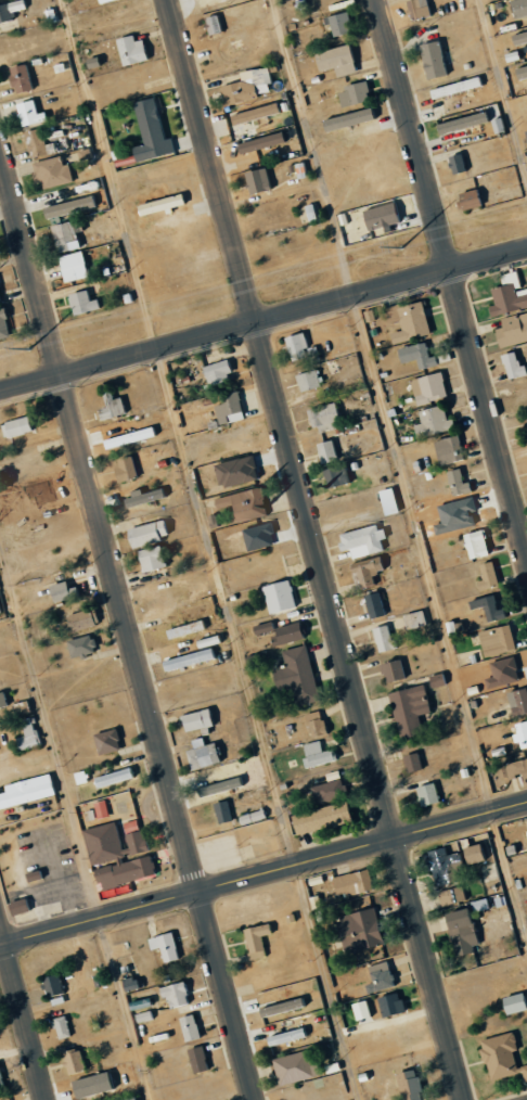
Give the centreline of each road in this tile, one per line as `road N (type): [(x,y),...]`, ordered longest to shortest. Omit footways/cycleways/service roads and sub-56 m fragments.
road 1 (residential): [(168,0),(463,1099)]
road 2 (residential): [(0,147),(256,1099)]
road 3 (residential): [(376,0),(526,555)]
road 4 (residential): [(0,949),(526,804)]
road 5 (residential): [(0,393),(526,250)]
road 6 (residential): [(0,927),(47,1099)]

